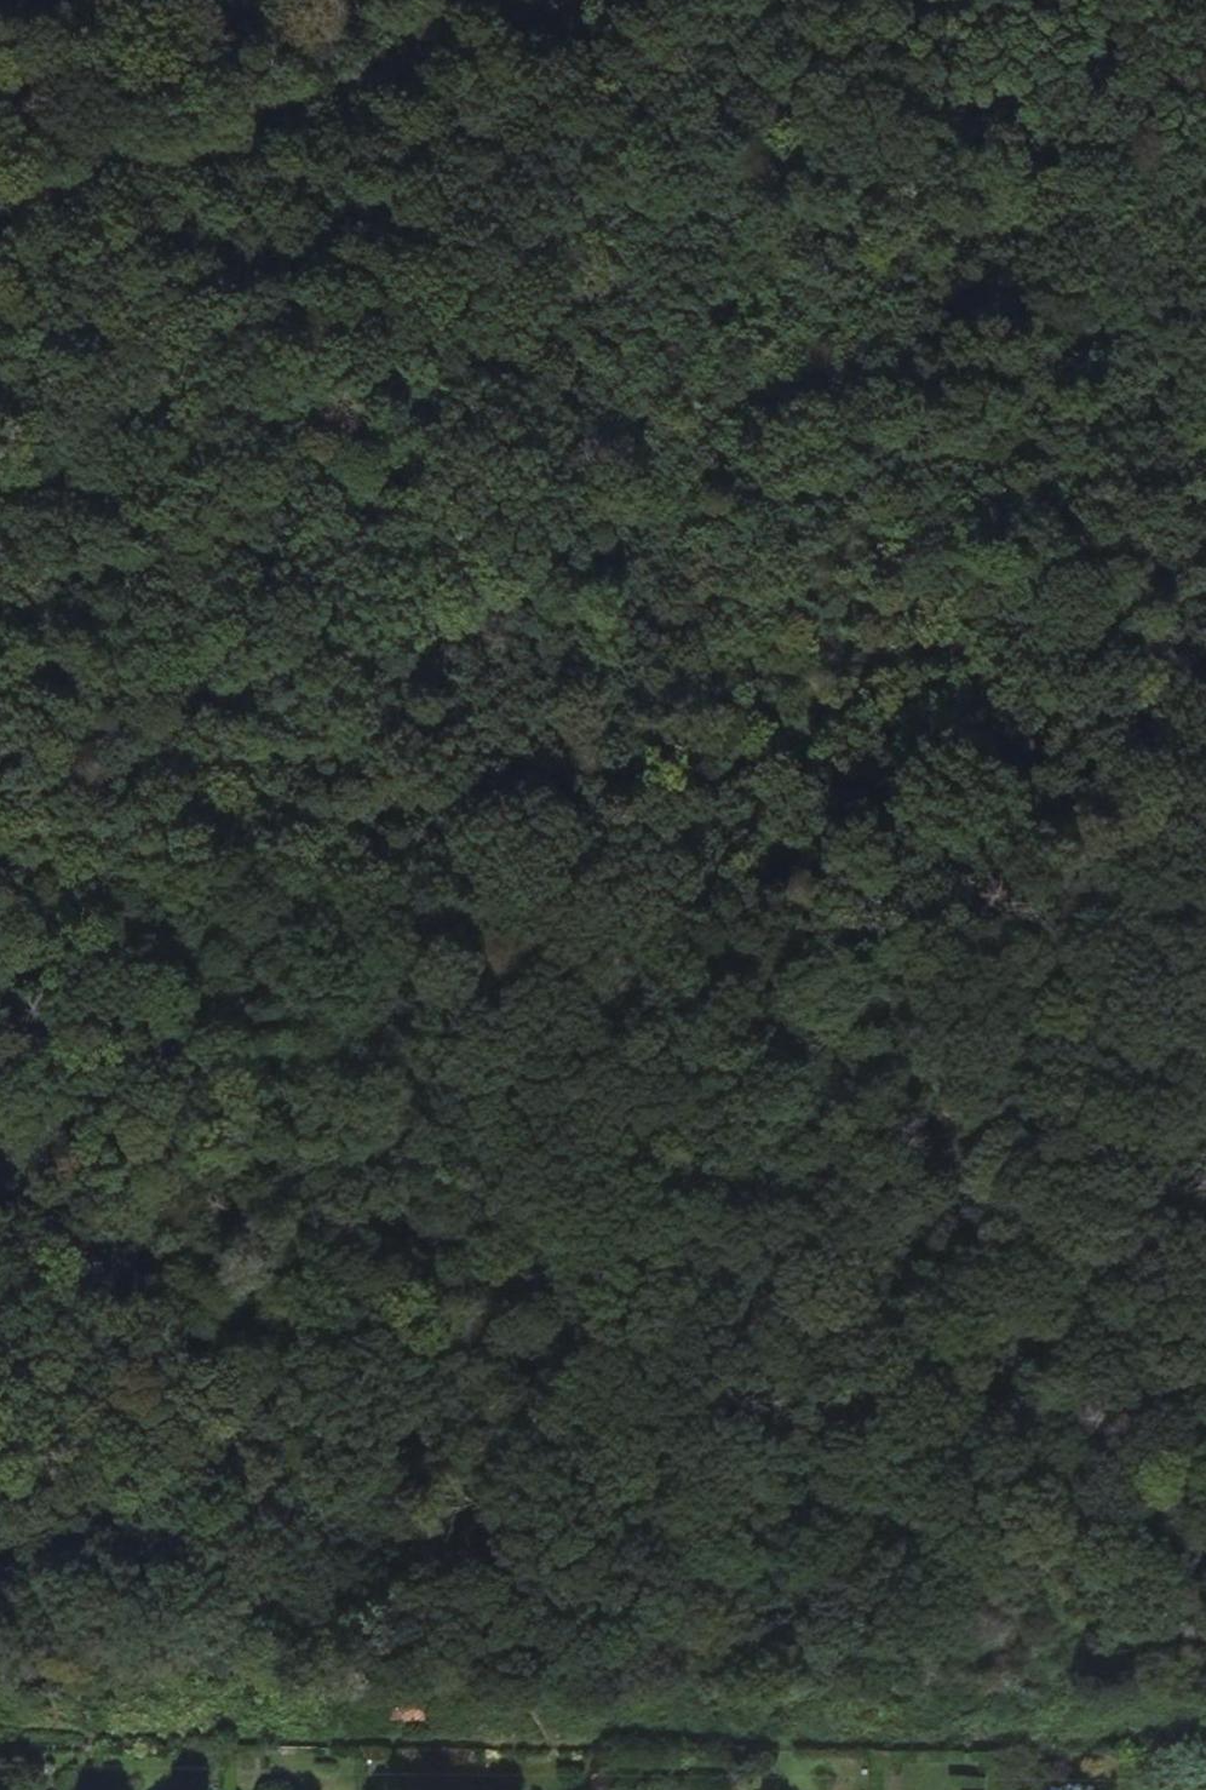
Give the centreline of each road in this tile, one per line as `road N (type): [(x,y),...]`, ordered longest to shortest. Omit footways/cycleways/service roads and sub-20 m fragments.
road 1 (track): [(0,246),(613,0)]

